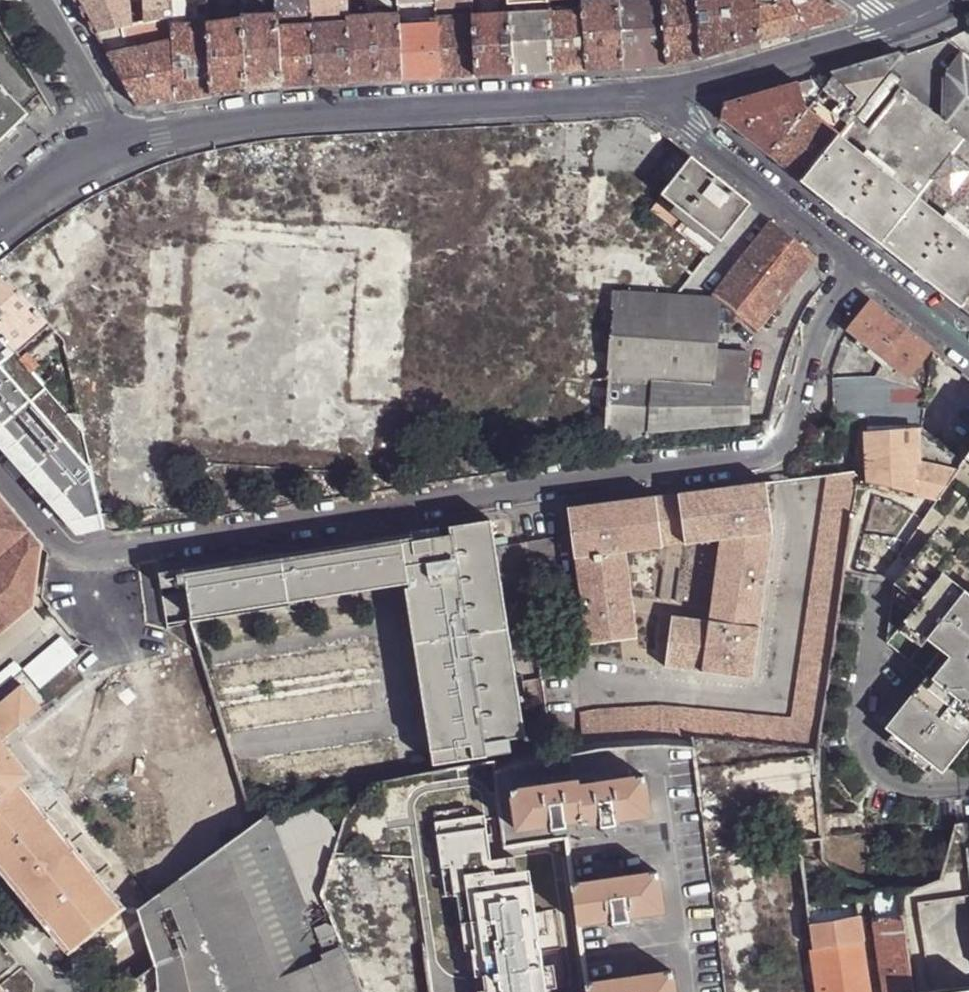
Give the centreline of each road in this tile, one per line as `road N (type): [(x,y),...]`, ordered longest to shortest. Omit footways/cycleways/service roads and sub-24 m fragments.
road 1 (residential): [(862,262),(816,328),(786,433),(765,455),(112,555),(72,553),(0,468)]
road 2 (tertiary): [(655,94),(285,113),(114,145)]
road 3 (residential): [(655,94),(862,262)]
road 4 (tertiary): [(899,27),(655,94)]
road 5 (residential): [(114,145),(40,0)]
road 6 (residential): [(862,262),(968,348)]
road 7 (tertiary): [(114,145),(0,219)]

